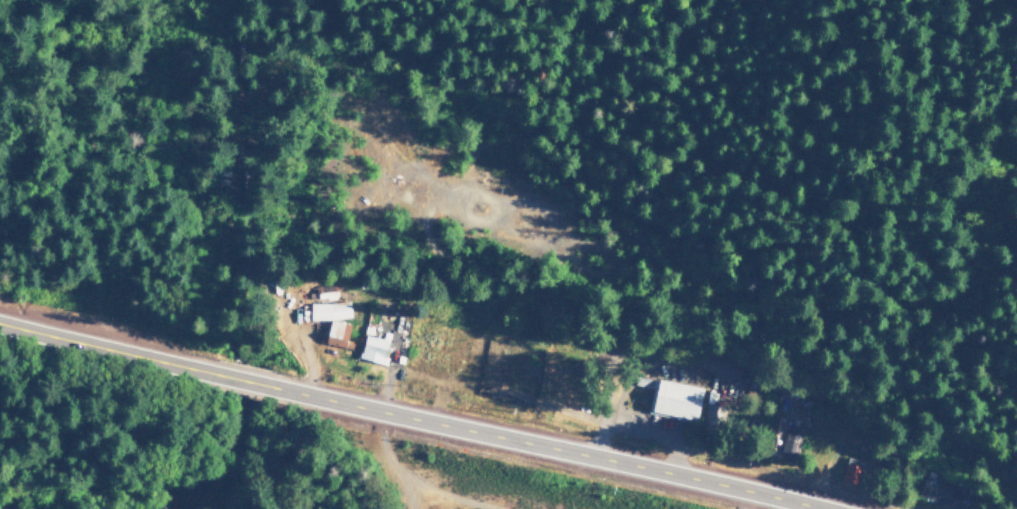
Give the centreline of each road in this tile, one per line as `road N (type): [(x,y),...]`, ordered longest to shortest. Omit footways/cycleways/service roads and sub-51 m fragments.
road 1 (trunk): [(283,393),(809,508)]
road 2 (trunk): [(0,328),(211,377)]

